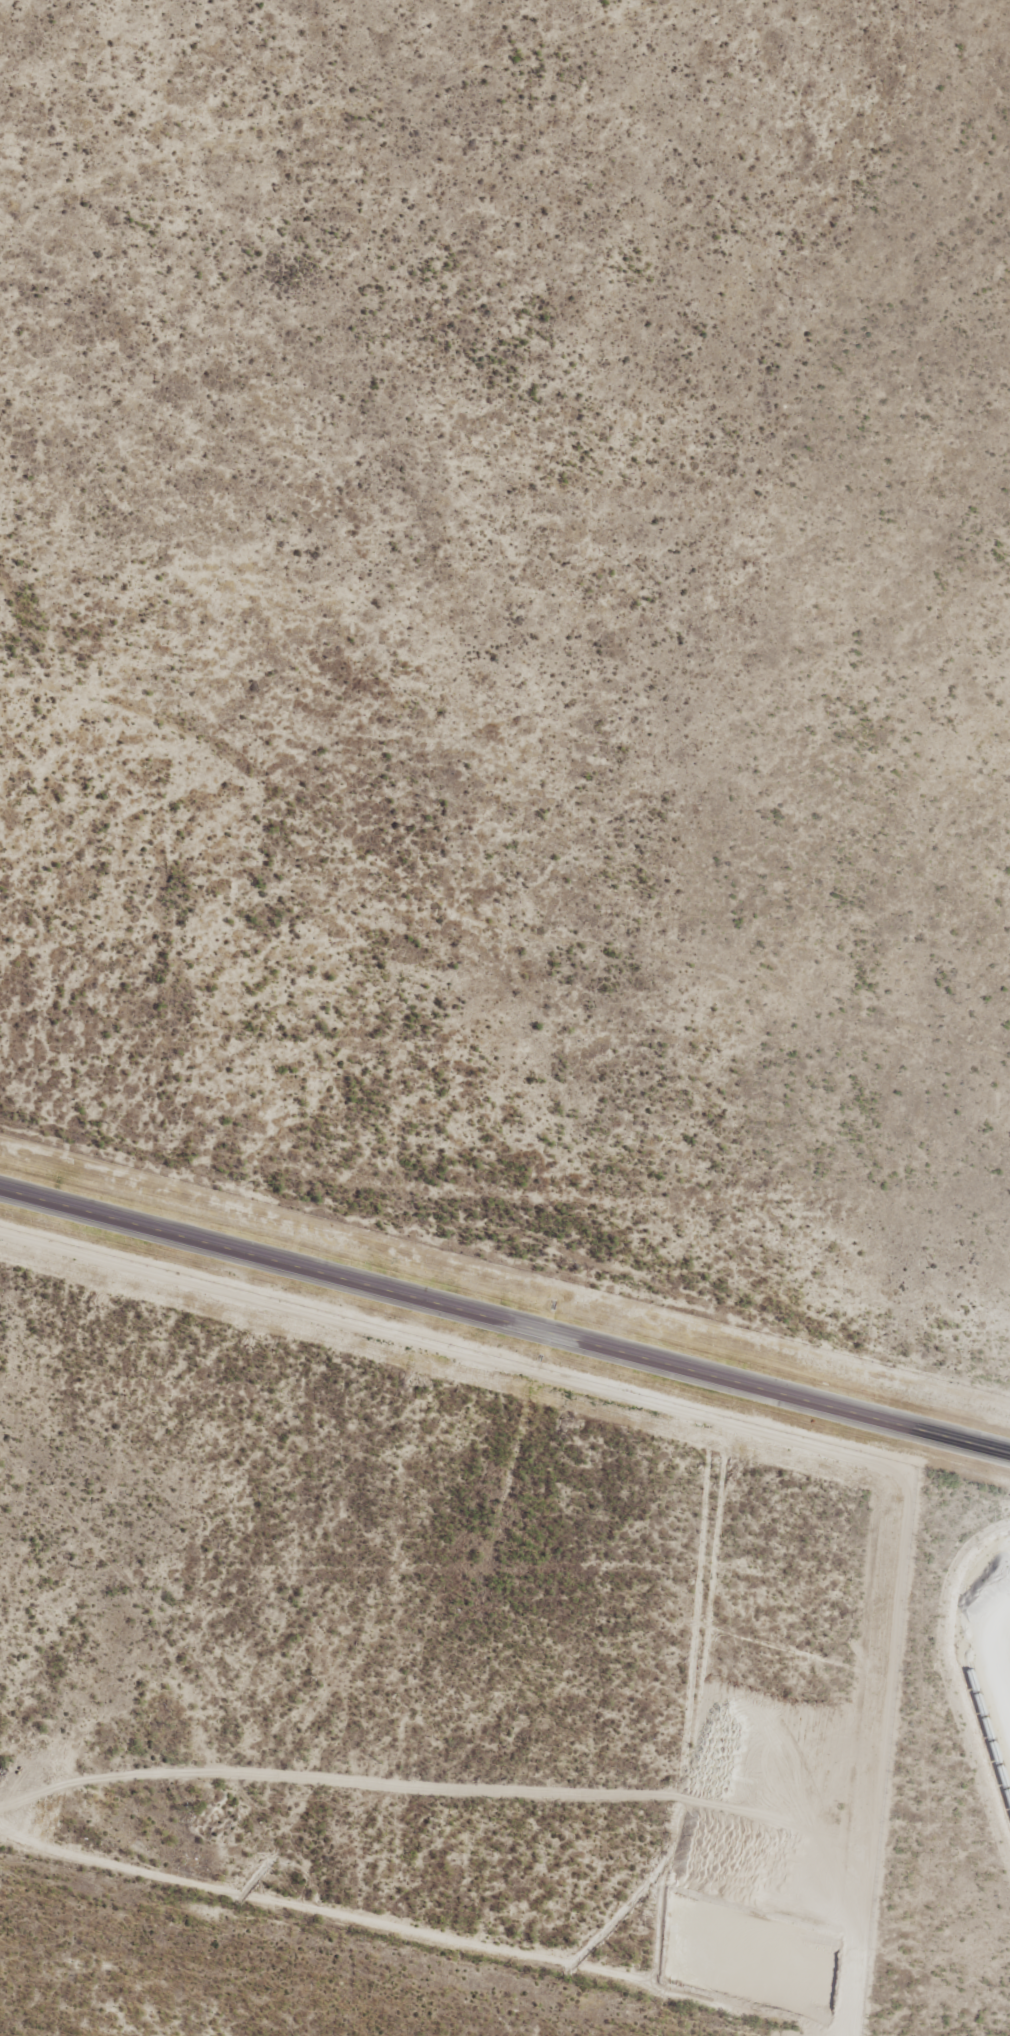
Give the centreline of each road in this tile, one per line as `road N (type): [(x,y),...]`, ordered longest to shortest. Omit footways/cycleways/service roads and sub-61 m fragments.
road 1 (trunk): [(1009,1460),(0,1204)]

